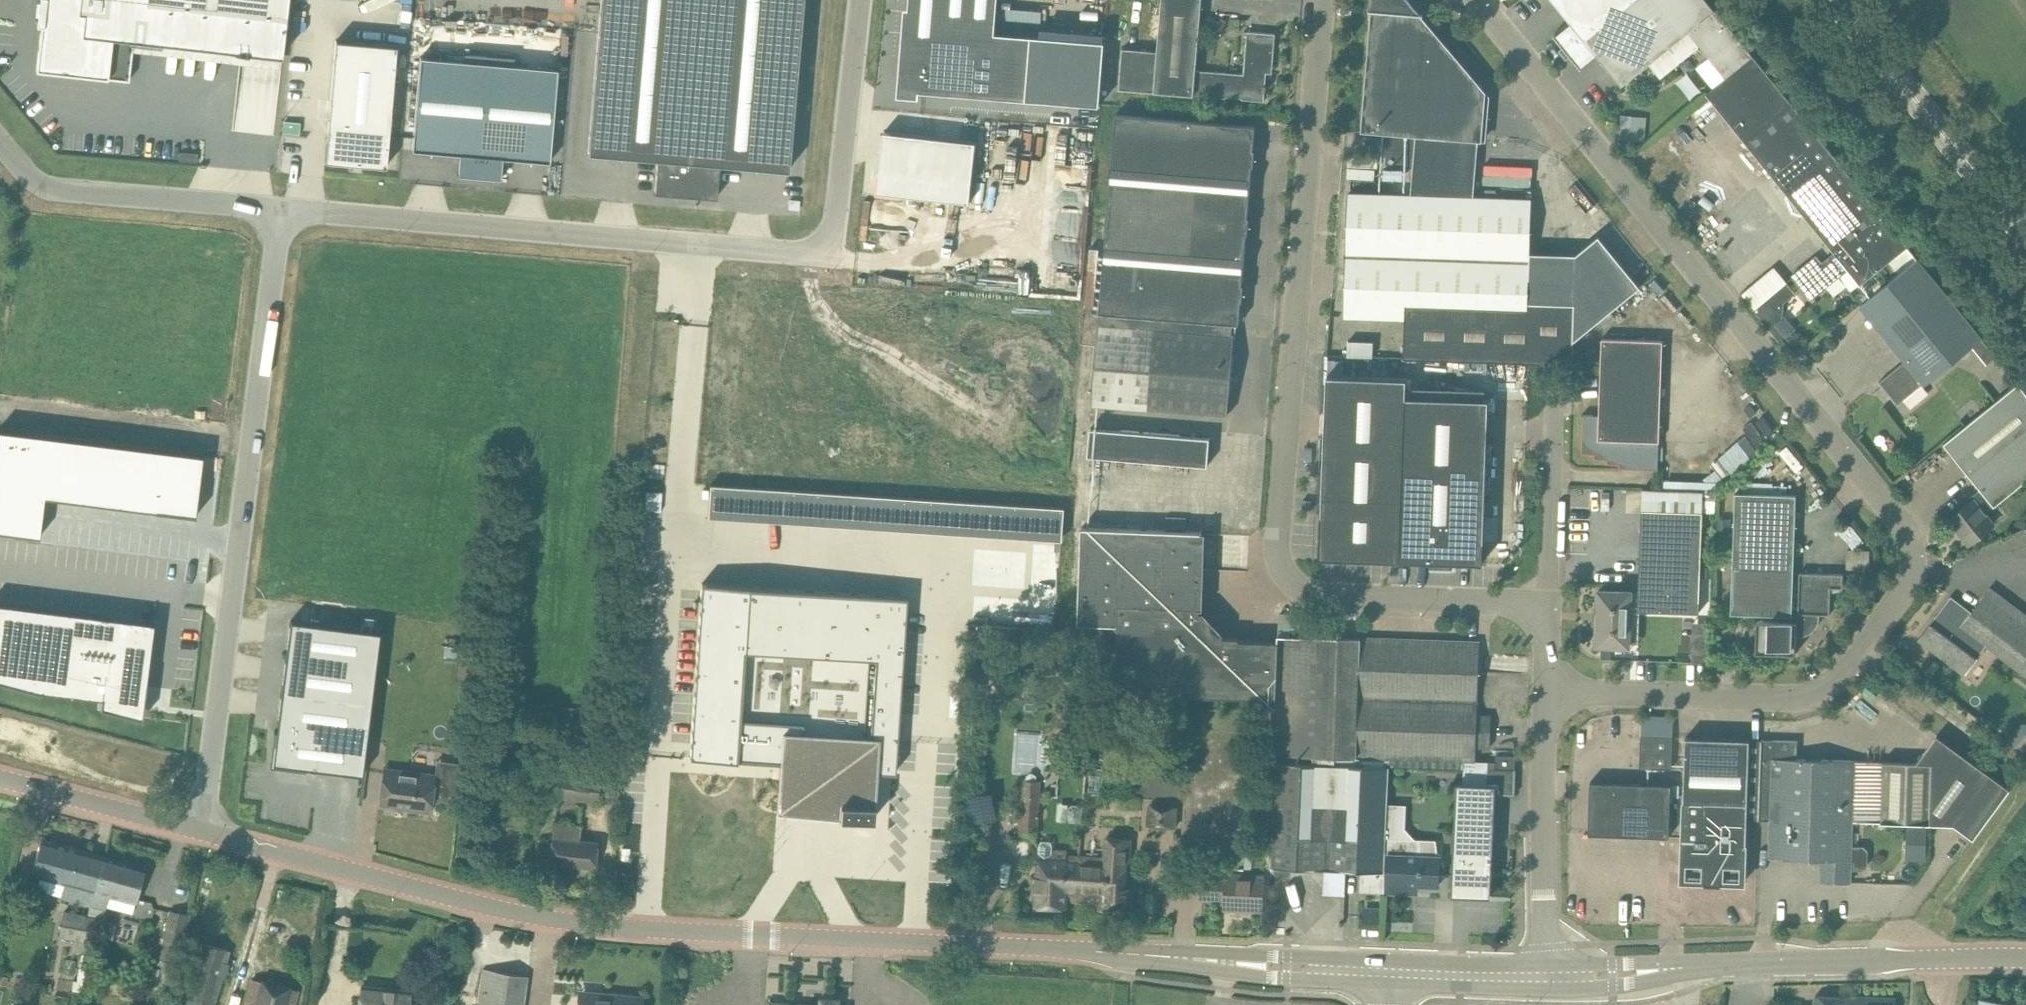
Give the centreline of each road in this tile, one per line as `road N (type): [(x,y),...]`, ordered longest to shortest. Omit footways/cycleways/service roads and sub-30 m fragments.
road 1 (unclassified): [(1549,696),(1804,700),(1865,648),(1912,576),(1910,538),(1475,0)]
road 2 (unclassified): [(1232,962),(644,929),(546,917),(200,831)]
road 3 (unclassified): [(1546,605),(1303,594),(1280,560),(1321,0)]
road 4 (unclassified): [(861,0),(835,224),(813,248),(282,210)]
road 5 (unclassified): [(200,831),(282,210)]
road 6 (unclassified): [(2025,958),(1666,968)]
road 7 (unclassified): [(282,210),(44,186),(0,140)]
road 8 (primary): [(2025,233),(1837,0)]
road 9 (unclassified): [(1547,965),(1549,696)]
road 10 (unclassified): [(200,831),(0,779)]
road 11 (unclassified): [(1546,605),(1552,406)]
road 12 (unclassified): [(1232,962),(1270,977),(1389,983)]
road 13 (unclassified): [(1547,965),(1389,960)]
road 14 (unclassified): [(1389,960),(1269,954),(1232,962)]
road 15 (unclassified): [(1389,983),(1546,990)]
road 16 (unclassified): [(1546,990),(1612,988),(1666,968)]

